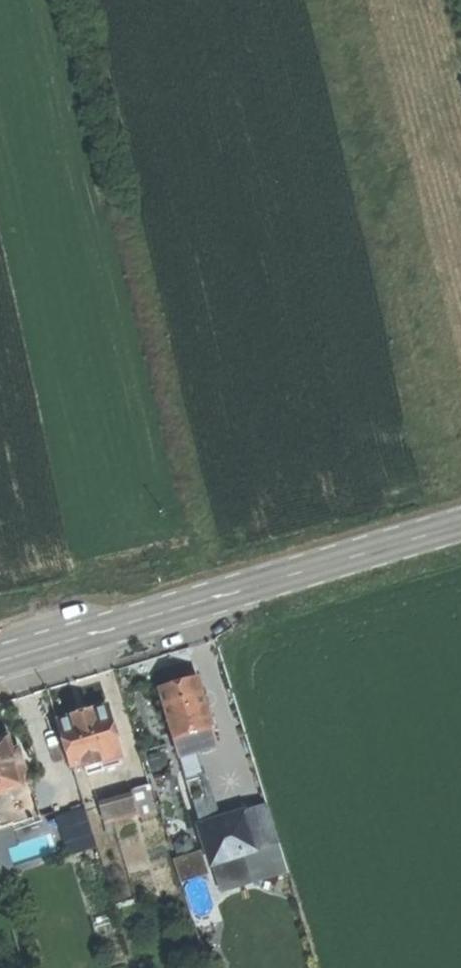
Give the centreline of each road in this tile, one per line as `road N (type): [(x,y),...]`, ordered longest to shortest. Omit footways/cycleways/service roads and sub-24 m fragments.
road 1 (secondary): [(0,662),(460,526)]

